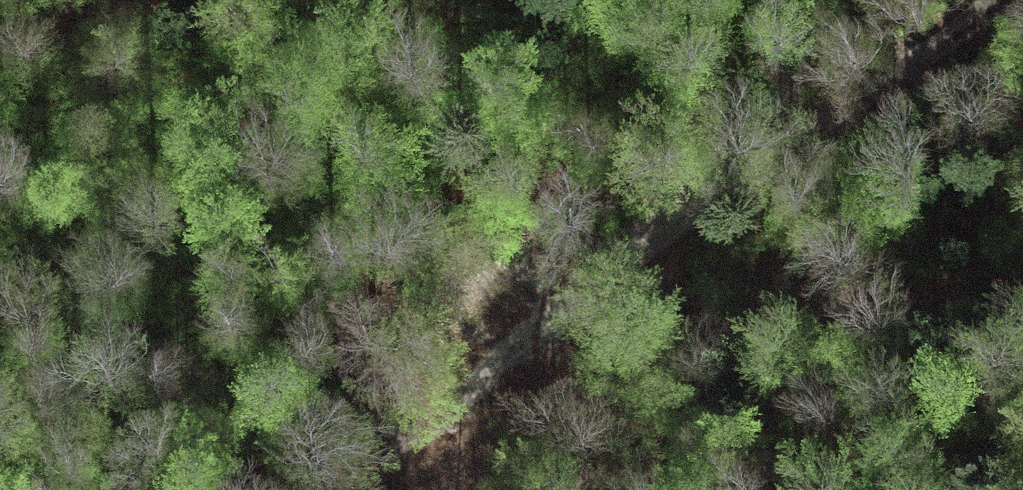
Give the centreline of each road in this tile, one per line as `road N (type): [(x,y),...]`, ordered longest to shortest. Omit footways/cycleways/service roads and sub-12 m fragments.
road 1 (track): [(333,489),(521,336),(1018,0)]
road 2 (track): [(454,391),(713,362),(871,297),(1022,285)]

